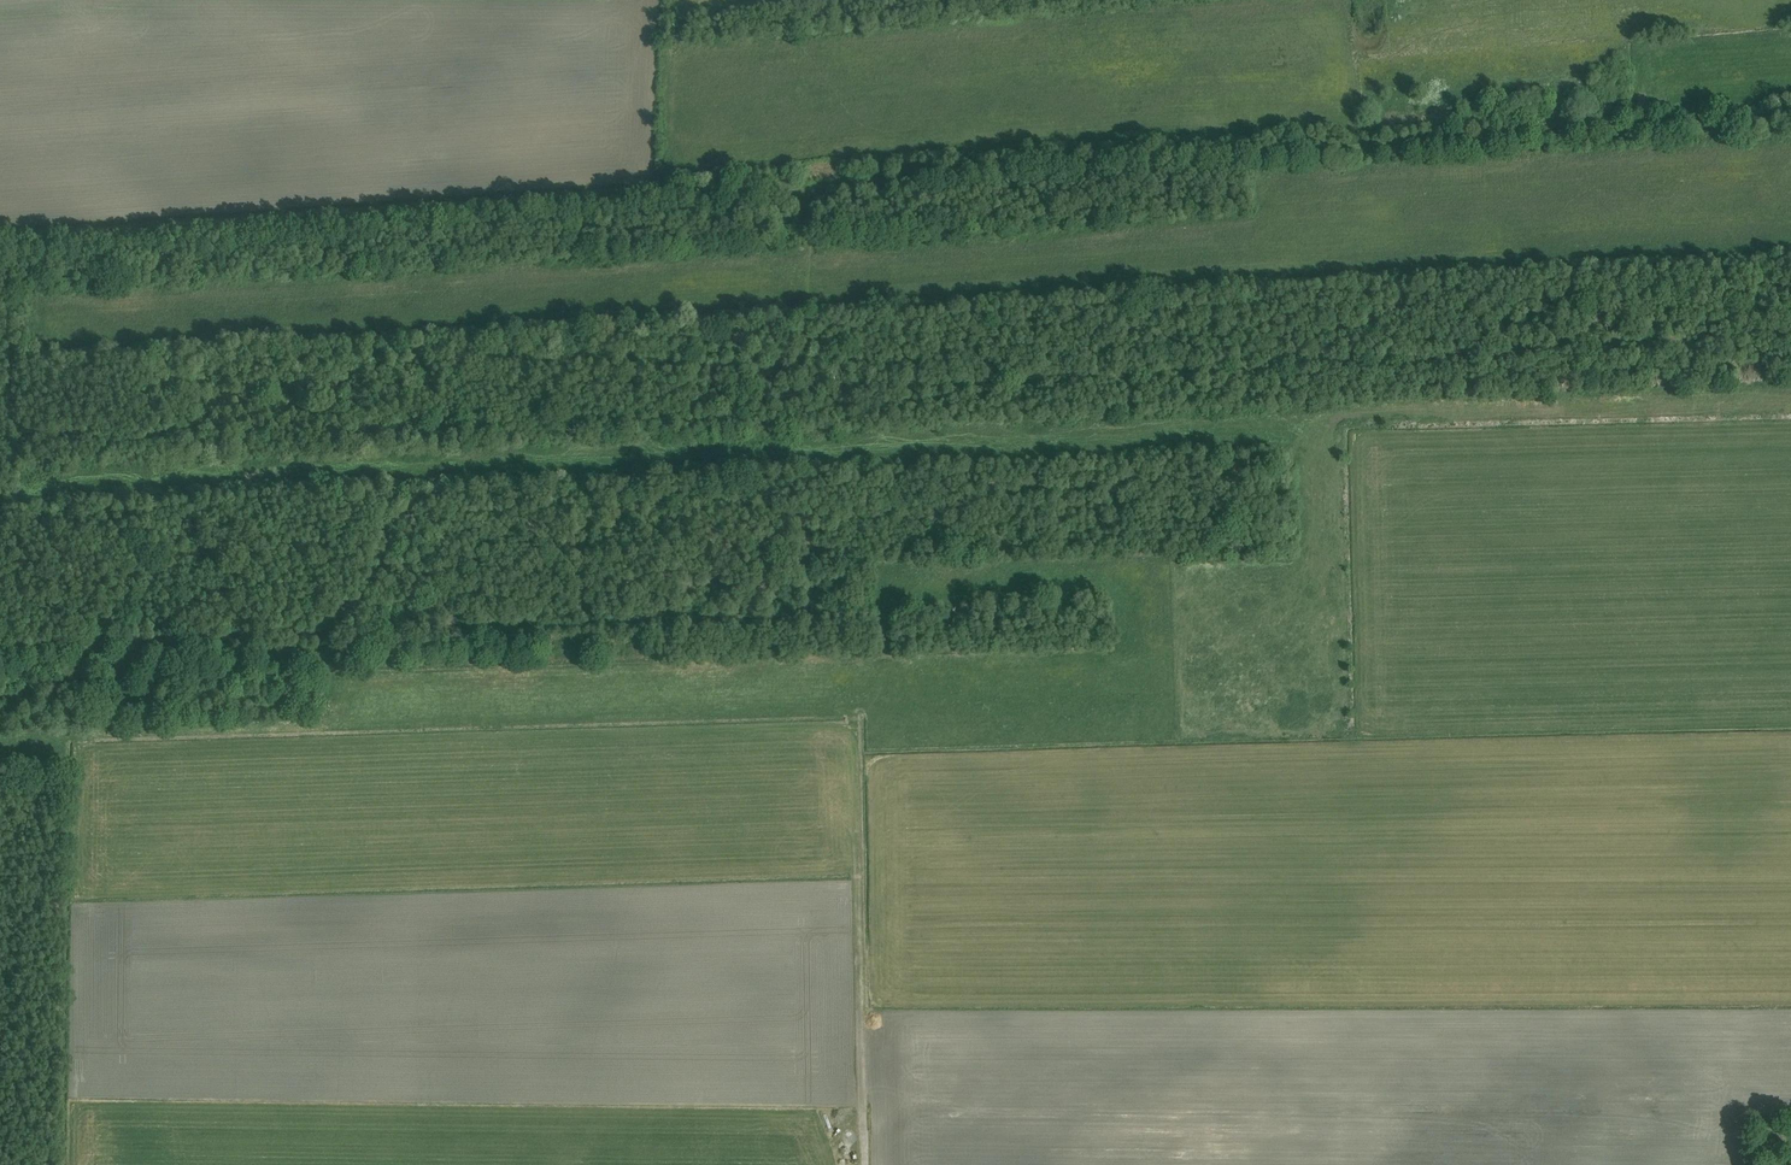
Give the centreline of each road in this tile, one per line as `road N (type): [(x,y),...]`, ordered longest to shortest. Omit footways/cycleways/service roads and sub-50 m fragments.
road 1 (track): [(791,187),(1790,118)]
road 2 (track): [(0,652),(809,618)]
road 3 (track): [(791,187),(25,240)]

